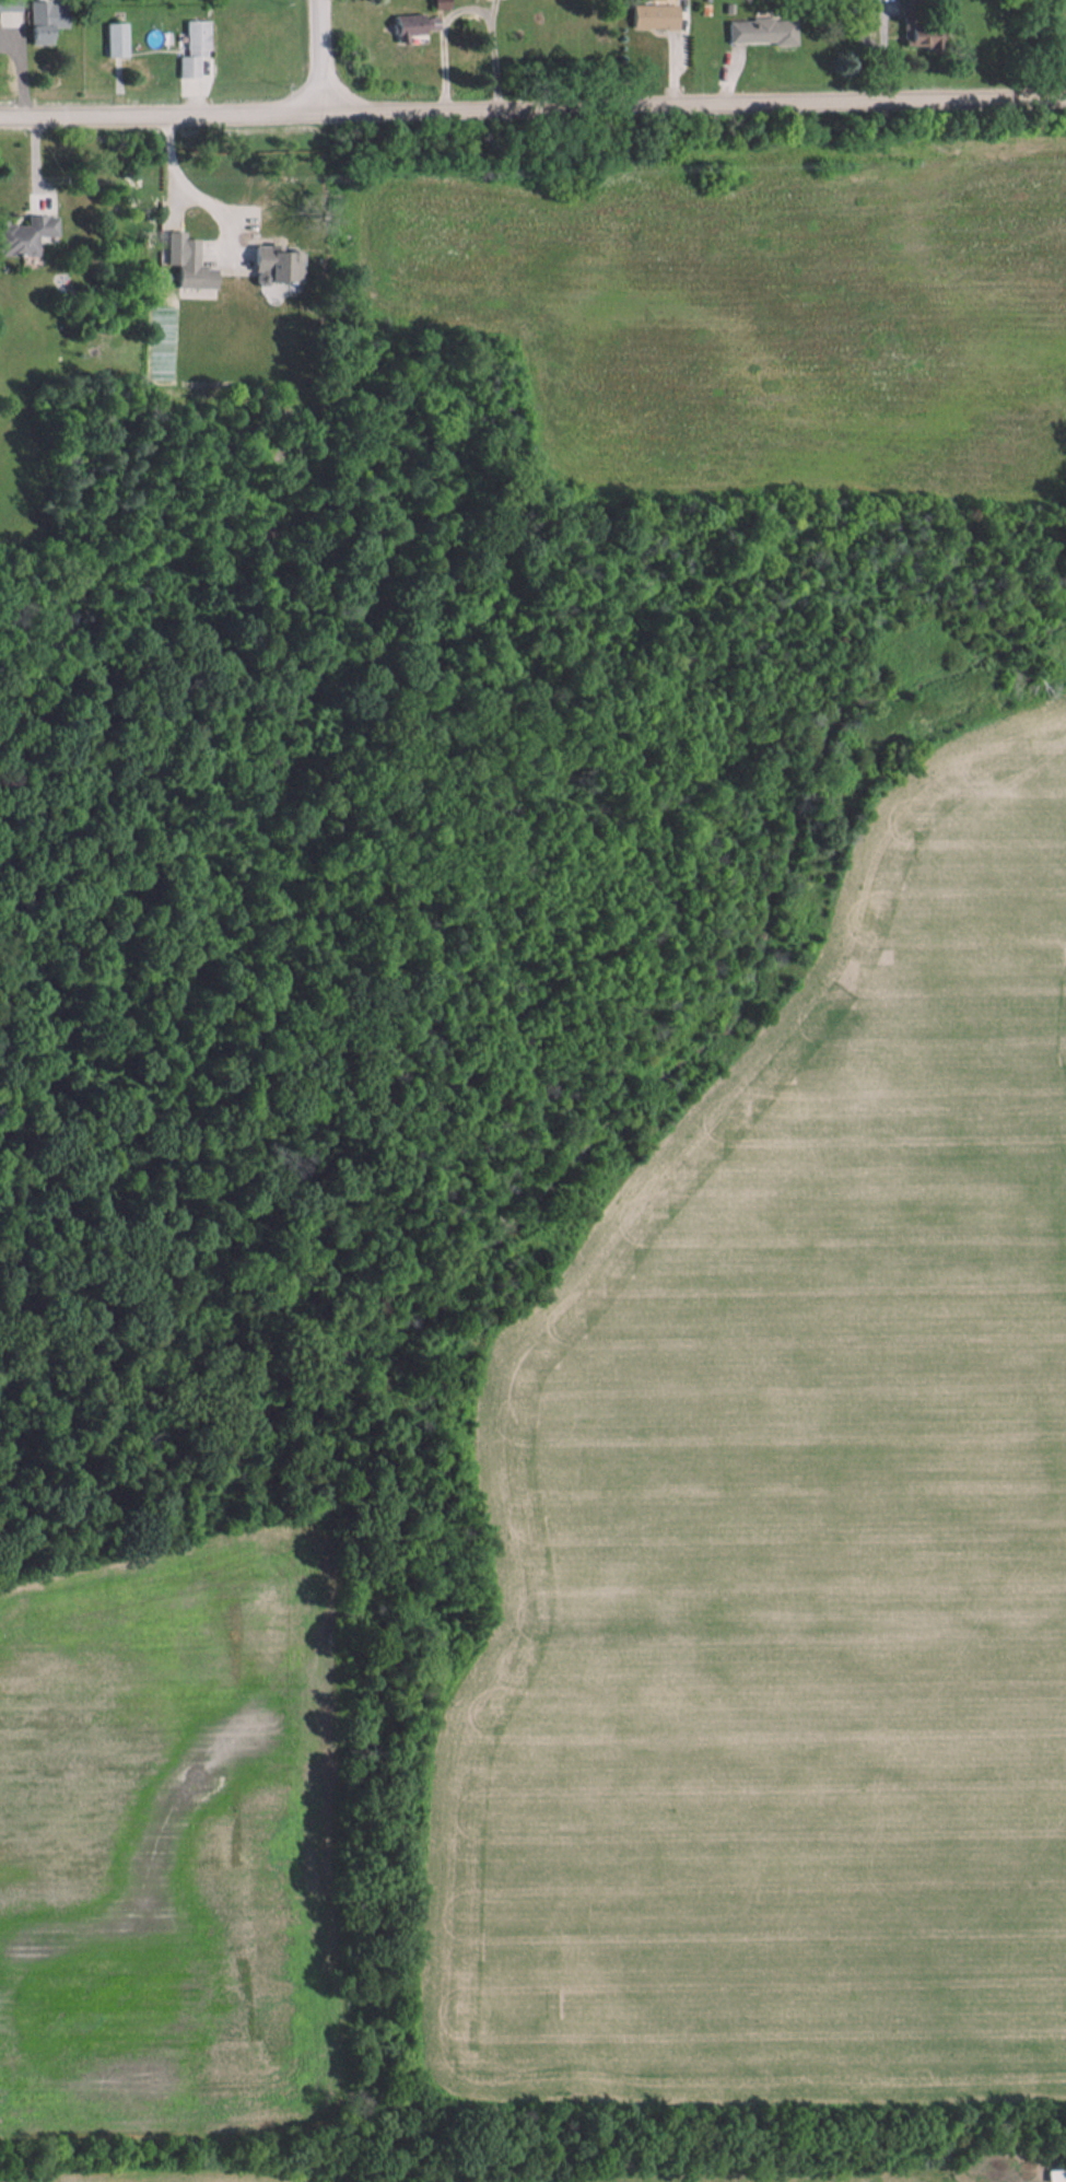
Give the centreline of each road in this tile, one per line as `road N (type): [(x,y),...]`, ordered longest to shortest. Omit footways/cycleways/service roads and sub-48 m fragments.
road 1 (residential): [(1065,93),(0,114)]

